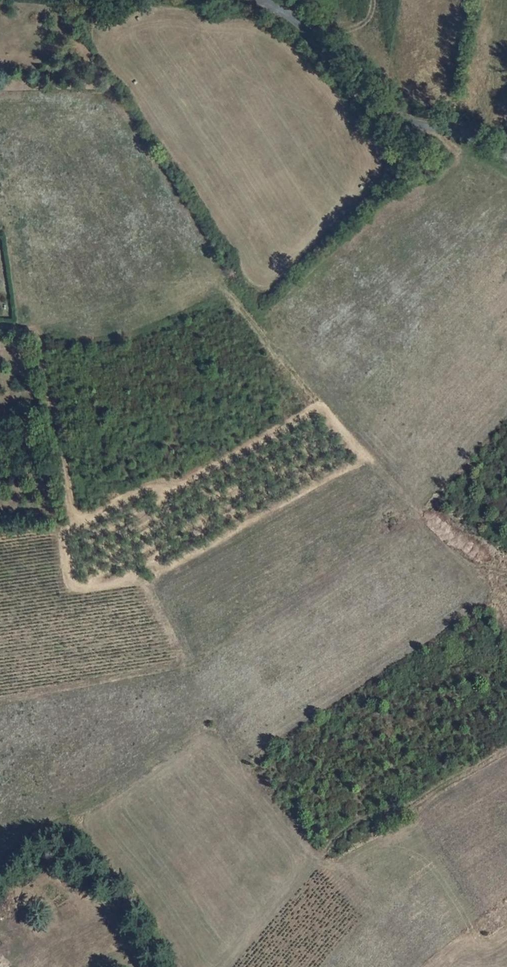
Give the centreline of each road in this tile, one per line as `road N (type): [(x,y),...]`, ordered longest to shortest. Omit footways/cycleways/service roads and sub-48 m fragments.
road 1 (unclassified): [(261,0),(291,16),(382,107),(470,135),(506,156)]

